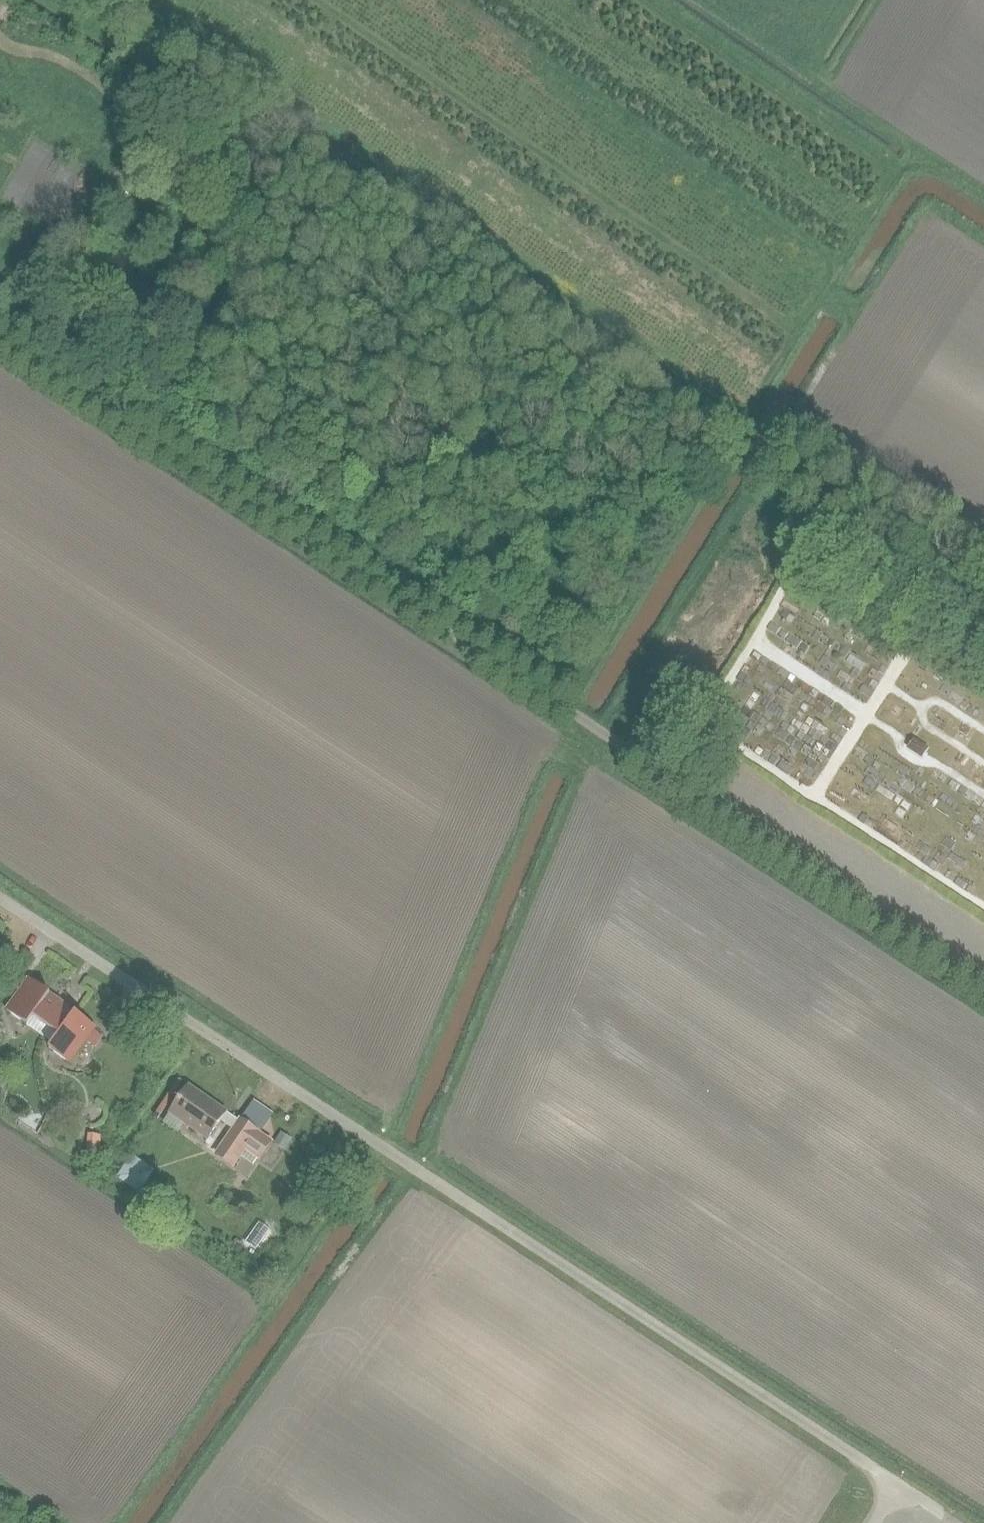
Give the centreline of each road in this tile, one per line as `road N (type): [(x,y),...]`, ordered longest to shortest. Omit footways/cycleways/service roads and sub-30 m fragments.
road 1 (track): [(983,962),(715,785),(655,768),(0,340)]
road 2 (unclassified): [(959,1522),(0,898)]

